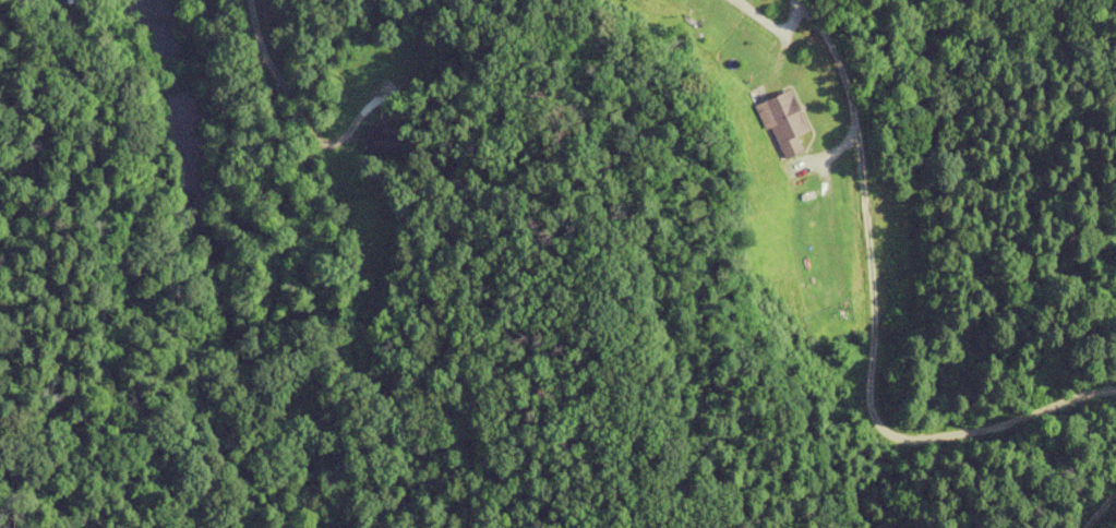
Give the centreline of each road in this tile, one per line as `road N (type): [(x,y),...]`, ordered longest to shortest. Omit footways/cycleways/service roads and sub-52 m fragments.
road 1 (residential): [(801,0),(845,84),(856,128),(874,416),(905,437),(975,431),(1102,384)]
road 2 (residential): [(256,0),(267,46),(319,147)]

